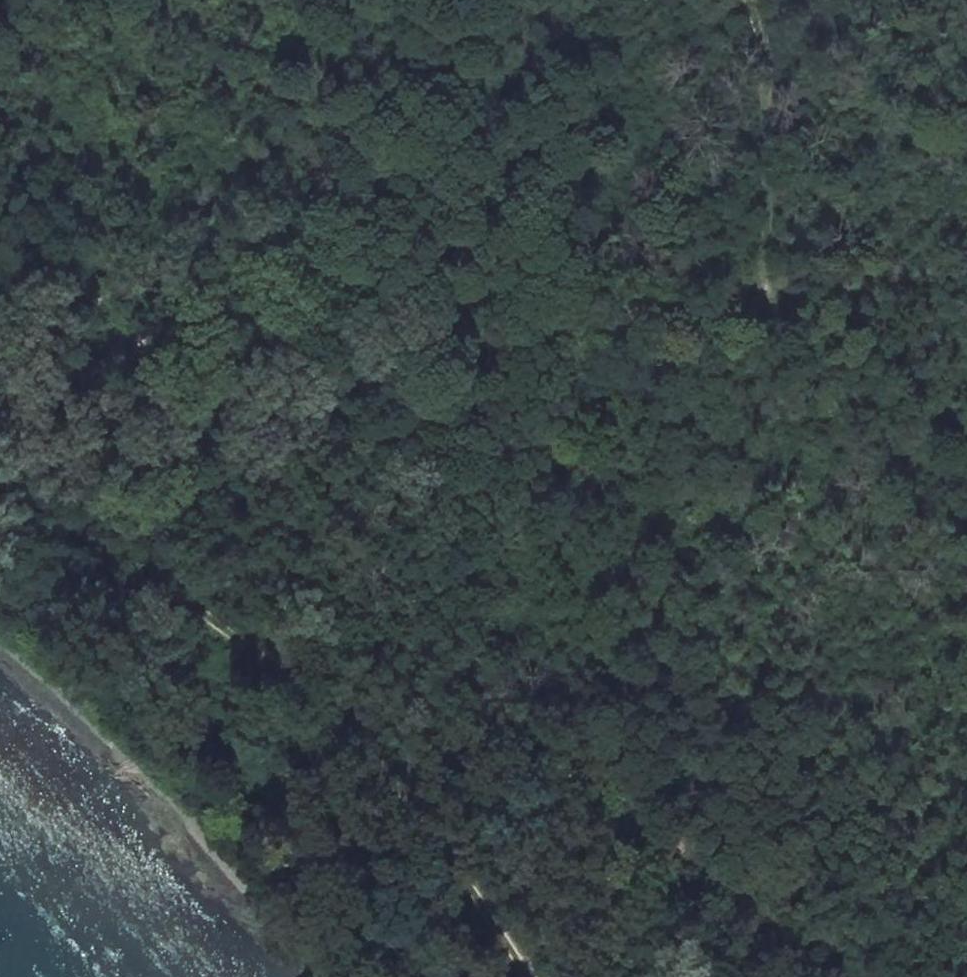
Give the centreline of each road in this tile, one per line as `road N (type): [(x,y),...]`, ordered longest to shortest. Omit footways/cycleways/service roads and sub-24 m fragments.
road 1 (track): [(0,483),(101,535),(296,672),(396,767),(533,976)]
road 2 (track): [(774,286),(761,19),(751,0)]

